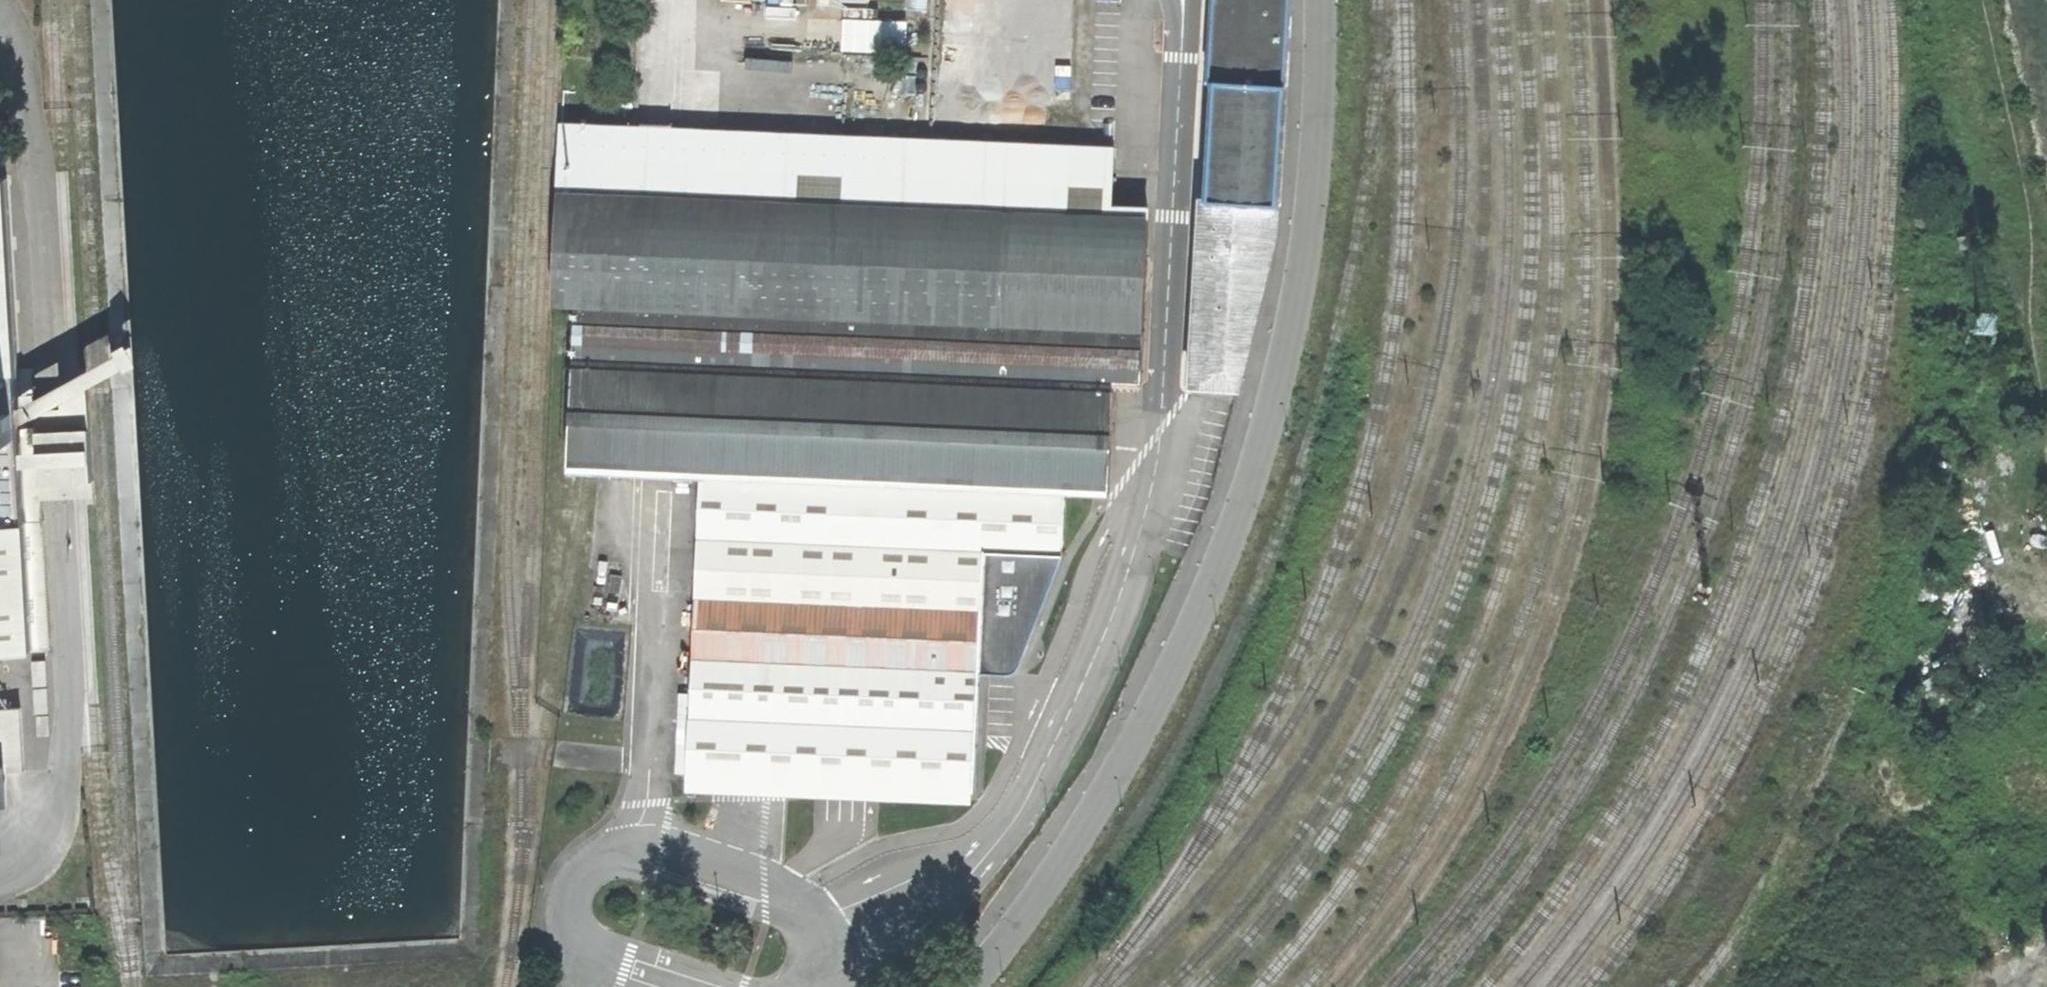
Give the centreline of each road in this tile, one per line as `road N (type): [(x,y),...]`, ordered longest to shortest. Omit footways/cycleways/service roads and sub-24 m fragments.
road 1 (unclassified): [(969,986),(1085,827),(1138,735),(1222,566),(1256,473),(1313,220),(1323,0)]
road 2 (track): [(2046,439),(2025,323),(2017,171),(1979,0)]

